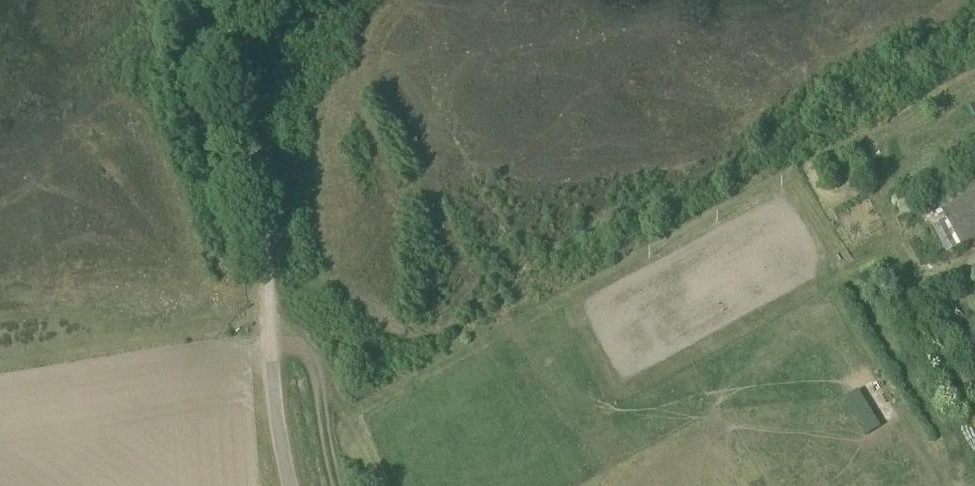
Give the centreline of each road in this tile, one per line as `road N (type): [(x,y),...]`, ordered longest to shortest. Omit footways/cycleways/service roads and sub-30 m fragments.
road 1 (unclassified): [(287,485),(263,330),(251,161),(221,0)]
road 2 (track): [(0,361),(197,329),(213,315),(237,315),(263,330)]
road 3 (track): [(263,330),(293,340),(316,372),(335,485)]

